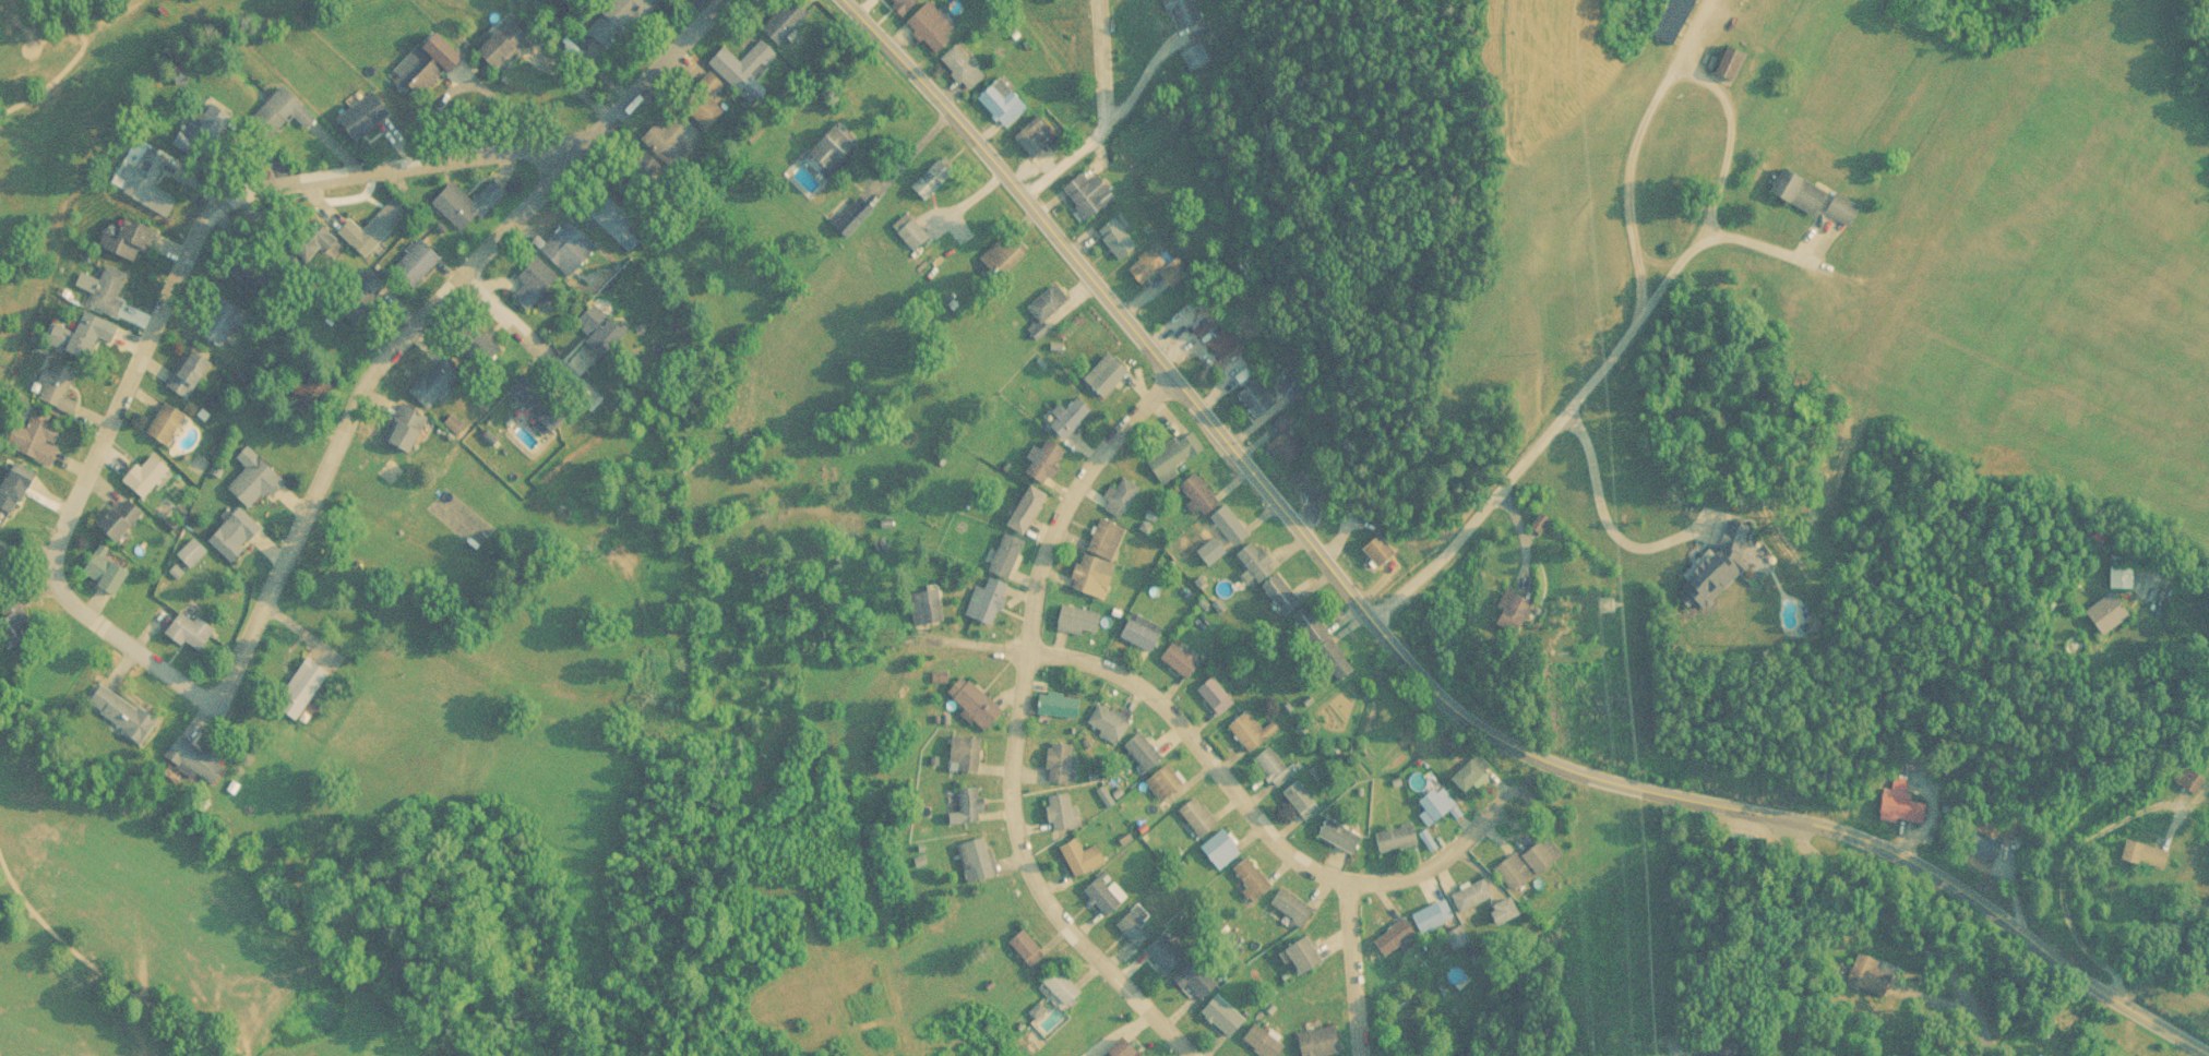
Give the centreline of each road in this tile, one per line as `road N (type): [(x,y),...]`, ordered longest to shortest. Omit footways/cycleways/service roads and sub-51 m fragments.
road 1 (residential): [(2208,1045),(2111,992),(1979,896),(1894,850),(1734,801),(1581,773),(1469,719),(1171,376),(1085,307),(833,0)]
road 2 (residential): [(1171,376),(1085,471),(1040,569),(1014,768),(1017,843),(1058,910),(1197,1055)]
road 3 (residential): [(56,568),(60,536),(204,217),(249,187),(575,148)]
road 4 (residential): [(1027,649),(1132,673),(1170,707),(1287,854),(1348,878),(1420,875),(1495,804)]
road 5 (residential): [(1373,616),(1477,518),(1708,227)]
road 6 (residential): [(464,273),(361,386),(217,705)]
road 7 (residential): [(718,0),(464,273)]
road 8 (residential): [(1787,814),(1956,974),(1989,1055)]
road 9 (residential): [(1989,1042),(1724,1012),(1701,1055)]
road 10 (residential): [(1007,211),(1103,128),(1096,0)]
road 11 (residential): [(56,568),(67,596),(217,705)]
road 12 (residential): [(1348,878),(1361,1055)]
road 13 (residential): [(464,273),(565,365)]

